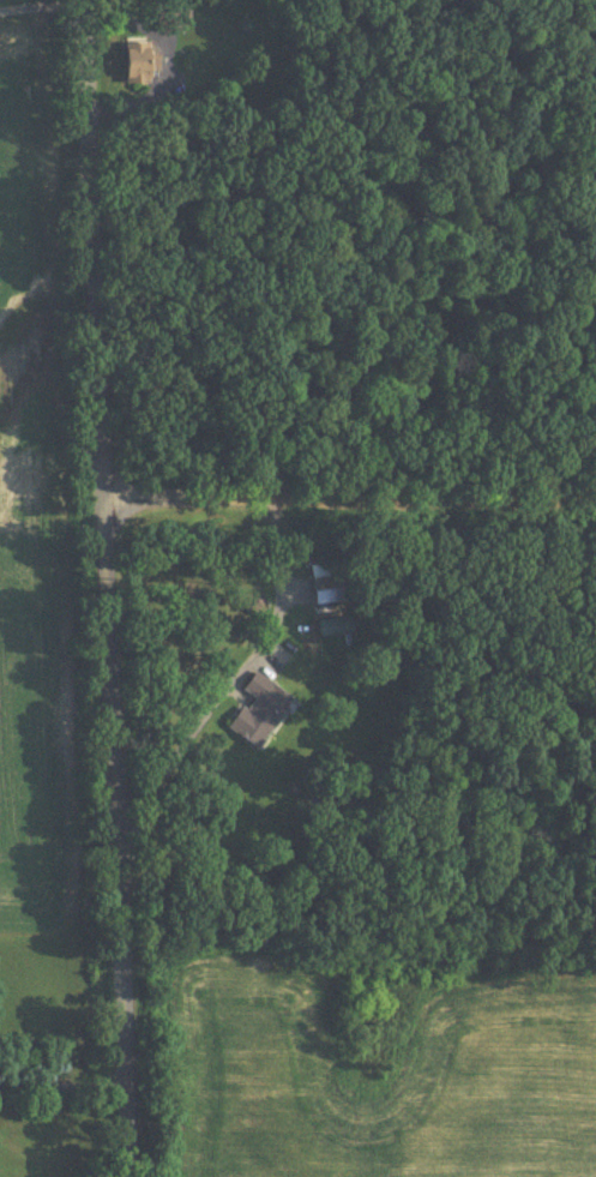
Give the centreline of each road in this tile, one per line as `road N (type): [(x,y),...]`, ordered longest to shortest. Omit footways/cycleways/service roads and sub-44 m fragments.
road 1 (residential): [(139,1176),(95,0)]
road 2 (residential): [(115,494),(595,497)]

